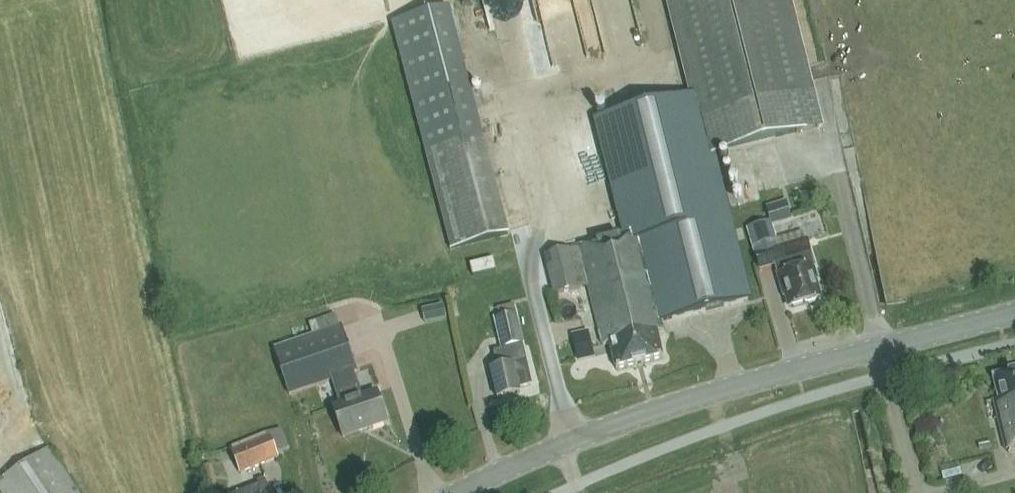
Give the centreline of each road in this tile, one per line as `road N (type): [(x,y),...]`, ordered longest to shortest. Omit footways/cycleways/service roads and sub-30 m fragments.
road 1 (tertiary): [(460,492),(694,398),(1014,314)]

